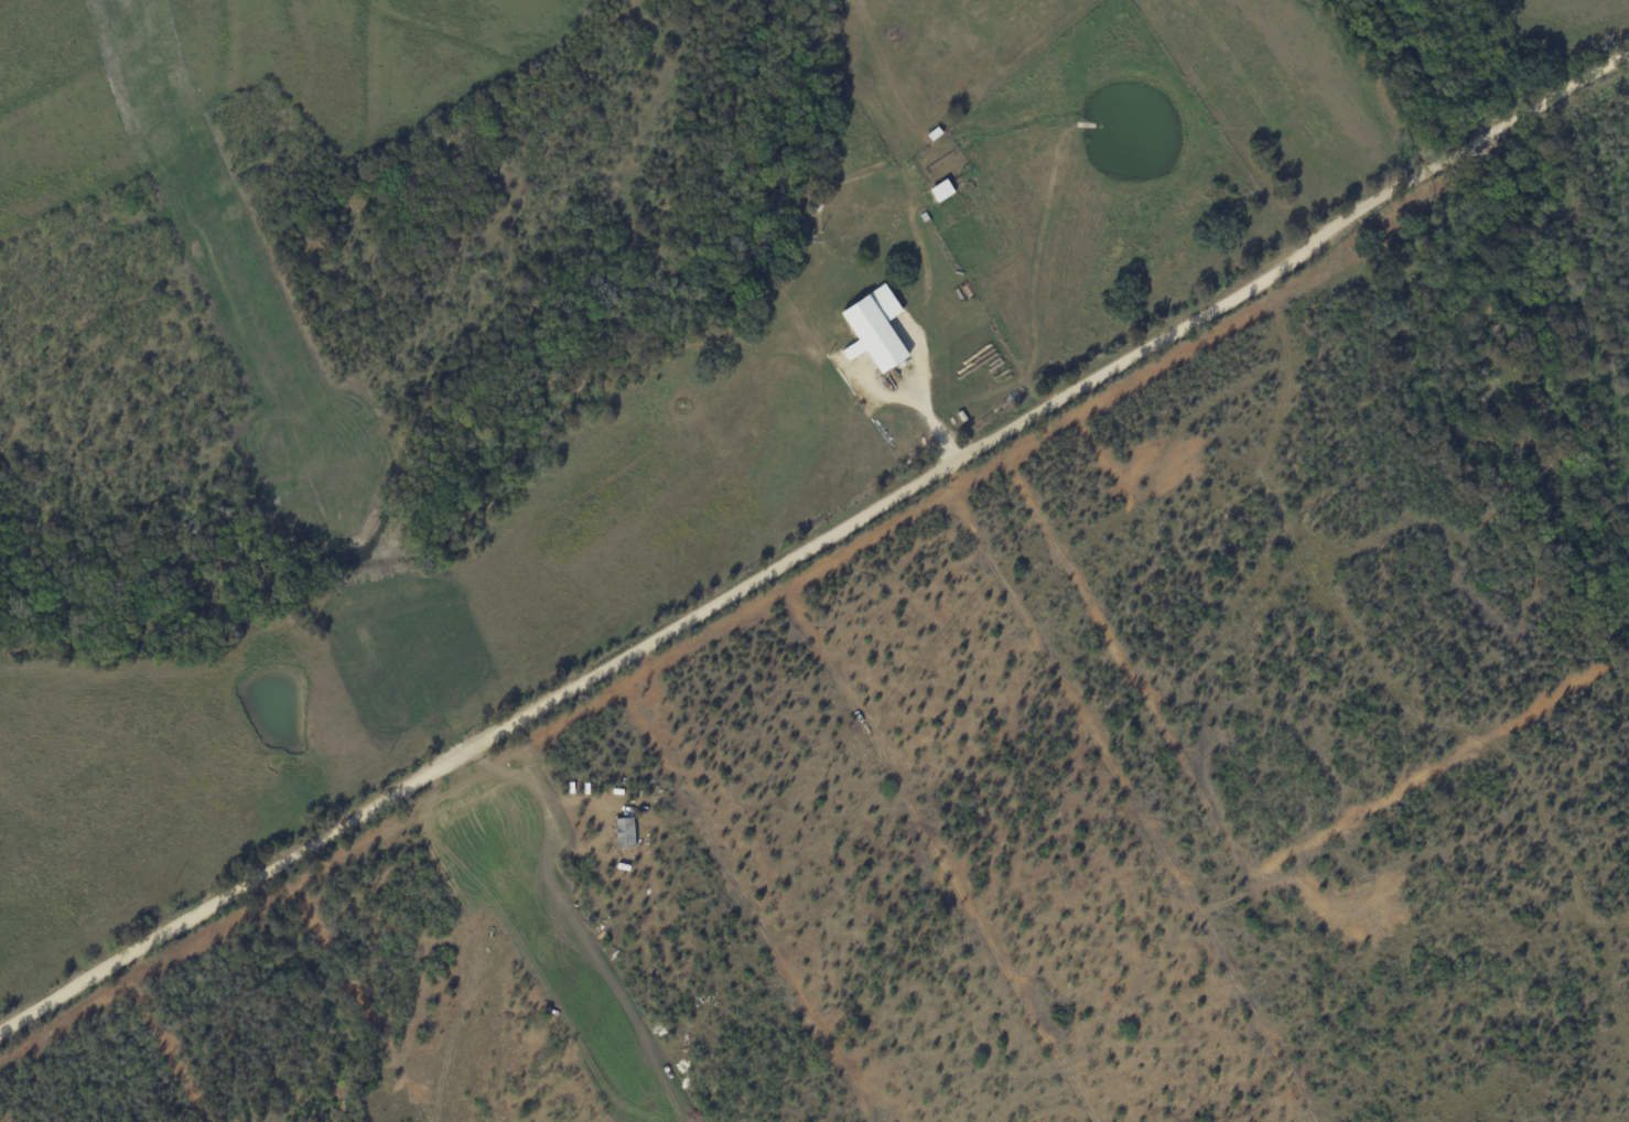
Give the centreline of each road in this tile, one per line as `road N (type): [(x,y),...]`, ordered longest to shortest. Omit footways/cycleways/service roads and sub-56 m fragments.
road 1 (residential): [(0,1035),(1233,298),(1474,142)]
road 2 (residential): [(1474,142),(1628,51)]

